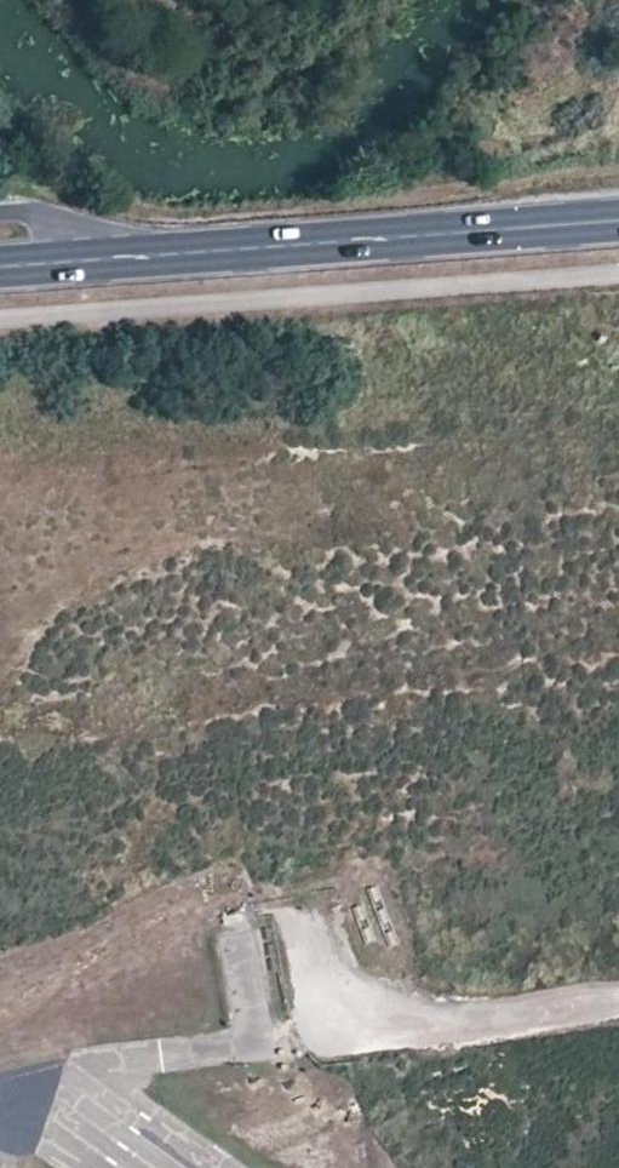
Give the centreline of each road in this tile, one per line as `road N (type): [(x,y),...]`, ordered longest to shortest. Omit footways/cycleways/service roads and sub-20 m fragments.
road 1 (primary): [(618,220),(0,266)]
road 2 (track): [(618,1003),(378,1037)]

